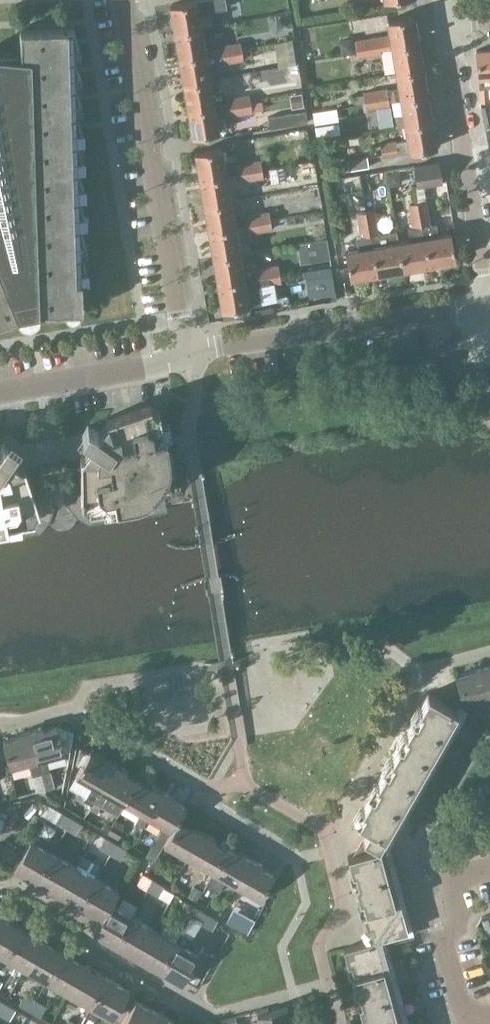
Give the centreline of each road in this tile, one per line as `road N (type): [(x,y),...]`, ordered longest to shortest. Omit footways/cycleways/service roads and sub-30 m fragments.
road 1 (unclassified): [(185,351),(124,0)]
road 2 (unclassified): [(185,351),(489,305)]
road 3 (residential): [(489,305),(445,22)]
road 4 (residential): [(489,1017),(465,1023),(444,950),(460,906),(452,877),(489,867)]
road 5 (unclassified): [(0,391),(168,362),(185,351)]

